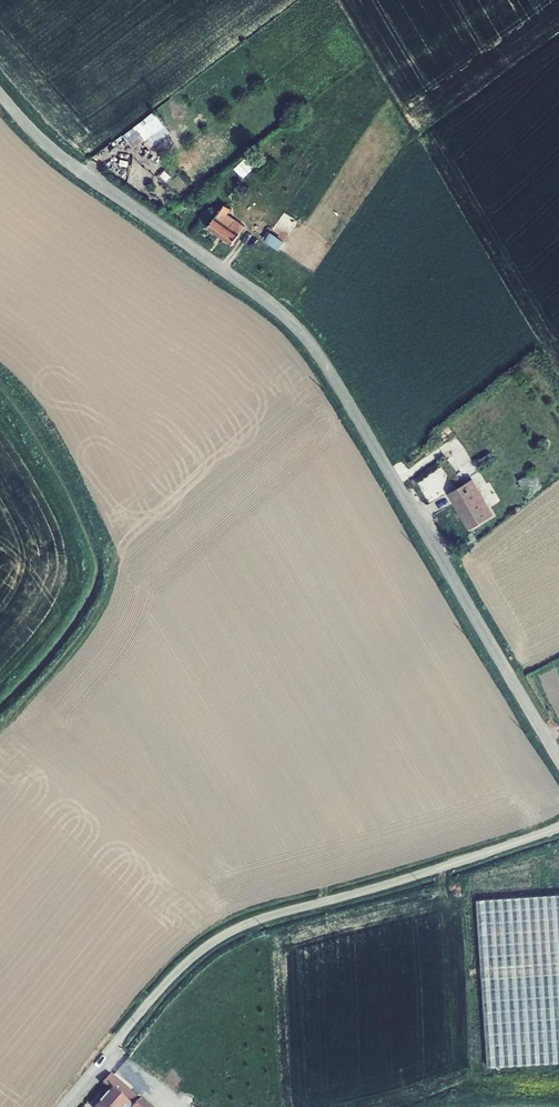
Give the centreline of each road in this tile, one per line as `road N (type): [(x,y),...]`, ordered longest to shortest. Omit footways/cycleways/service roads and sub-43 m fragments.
road 1 (unclassified): [(0,95),(53,151),(303,334),(558,758)]
road 2 (unclassified): [(558,828),(227,934),(171,977),(64,1106)]

